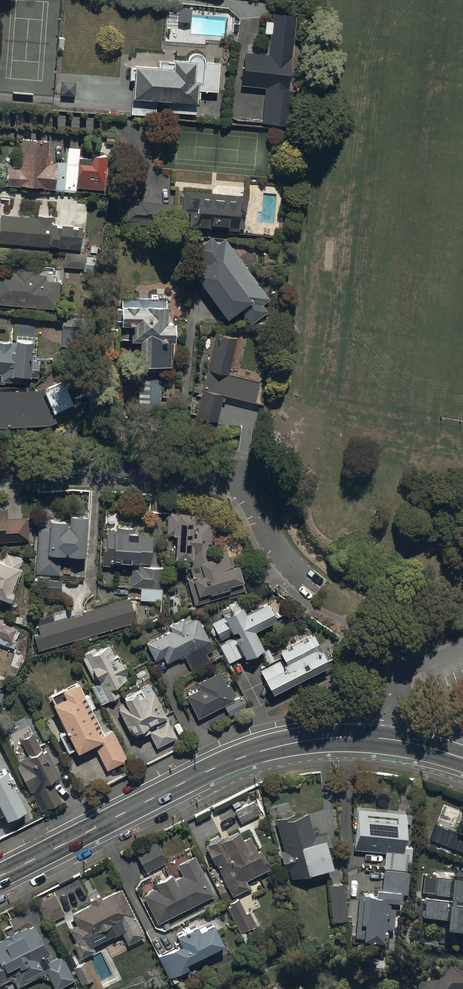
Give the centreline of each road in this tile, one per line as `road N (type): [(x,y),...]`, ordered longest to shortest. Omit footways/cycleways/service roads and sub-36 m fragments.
road 1 (secondary): [(0,876),(216,768),(285,744),(374,738),(462,758)]
road 2 (residential): [(306,582),(245,494),(219,477),(65,464),(0,470)]

